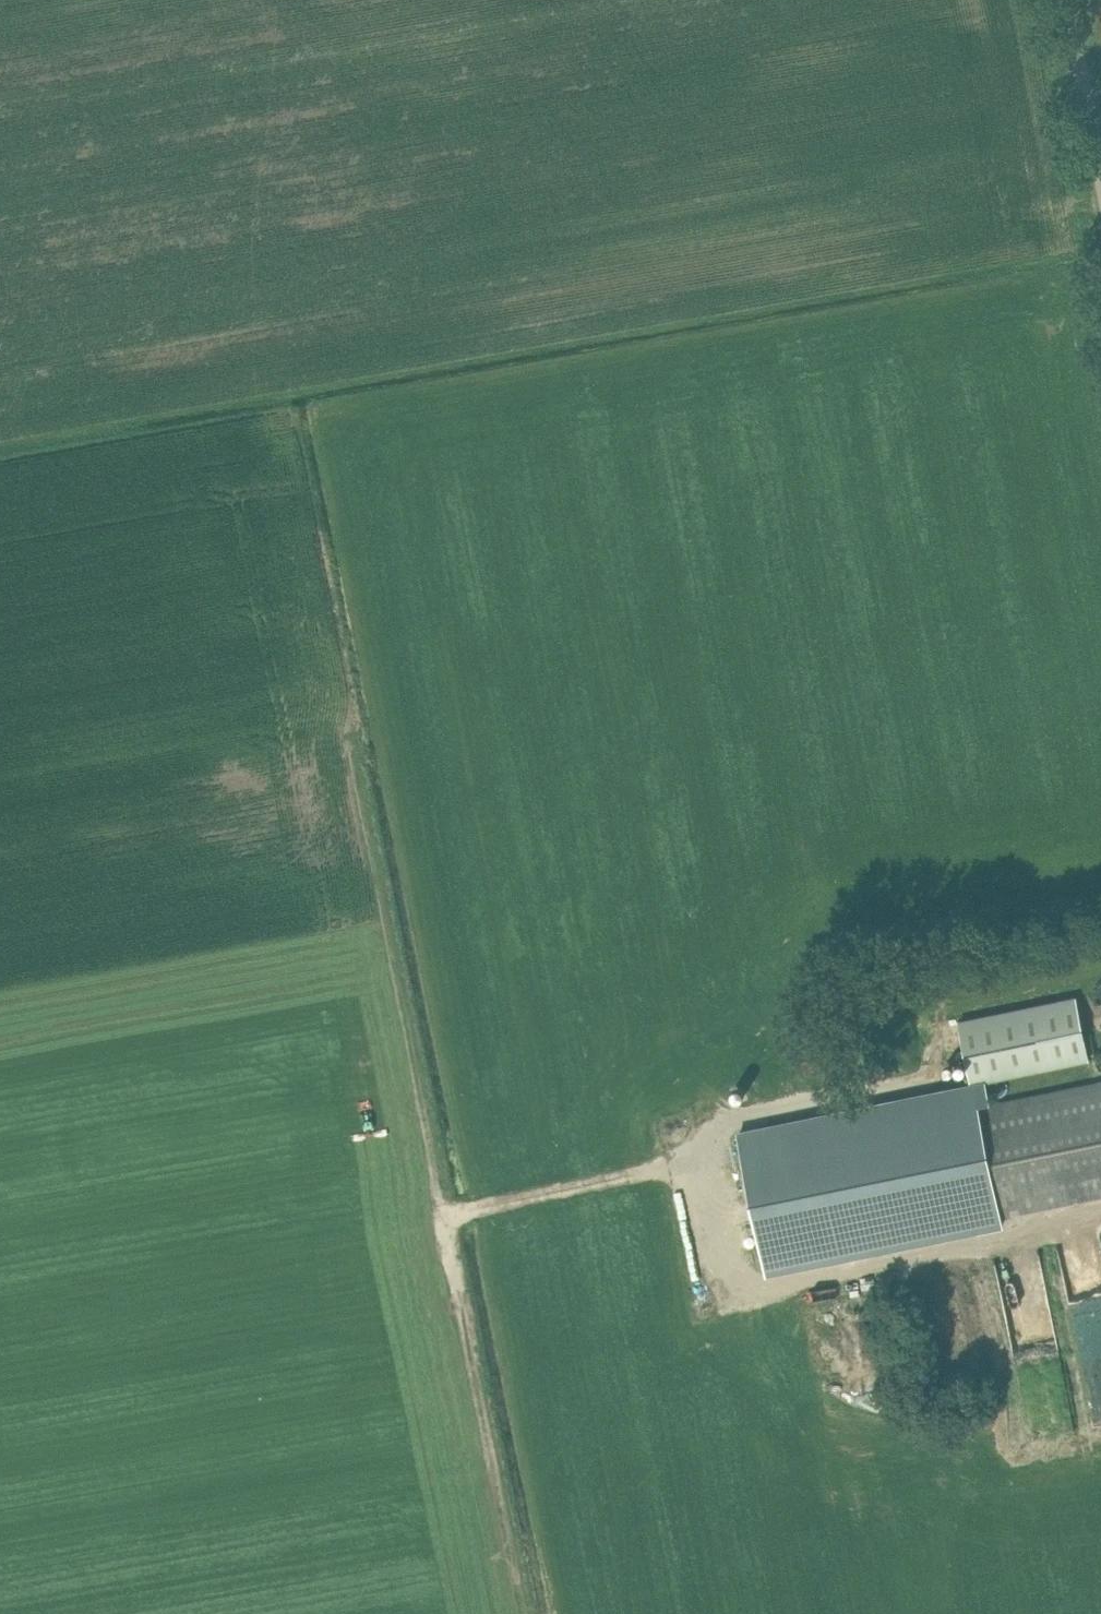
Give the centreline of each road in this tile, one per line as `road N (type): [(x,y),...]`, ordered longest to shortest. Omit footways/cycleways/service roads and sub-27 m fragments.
road 1 (unclassified): [(1100,166),(1068,0)]

